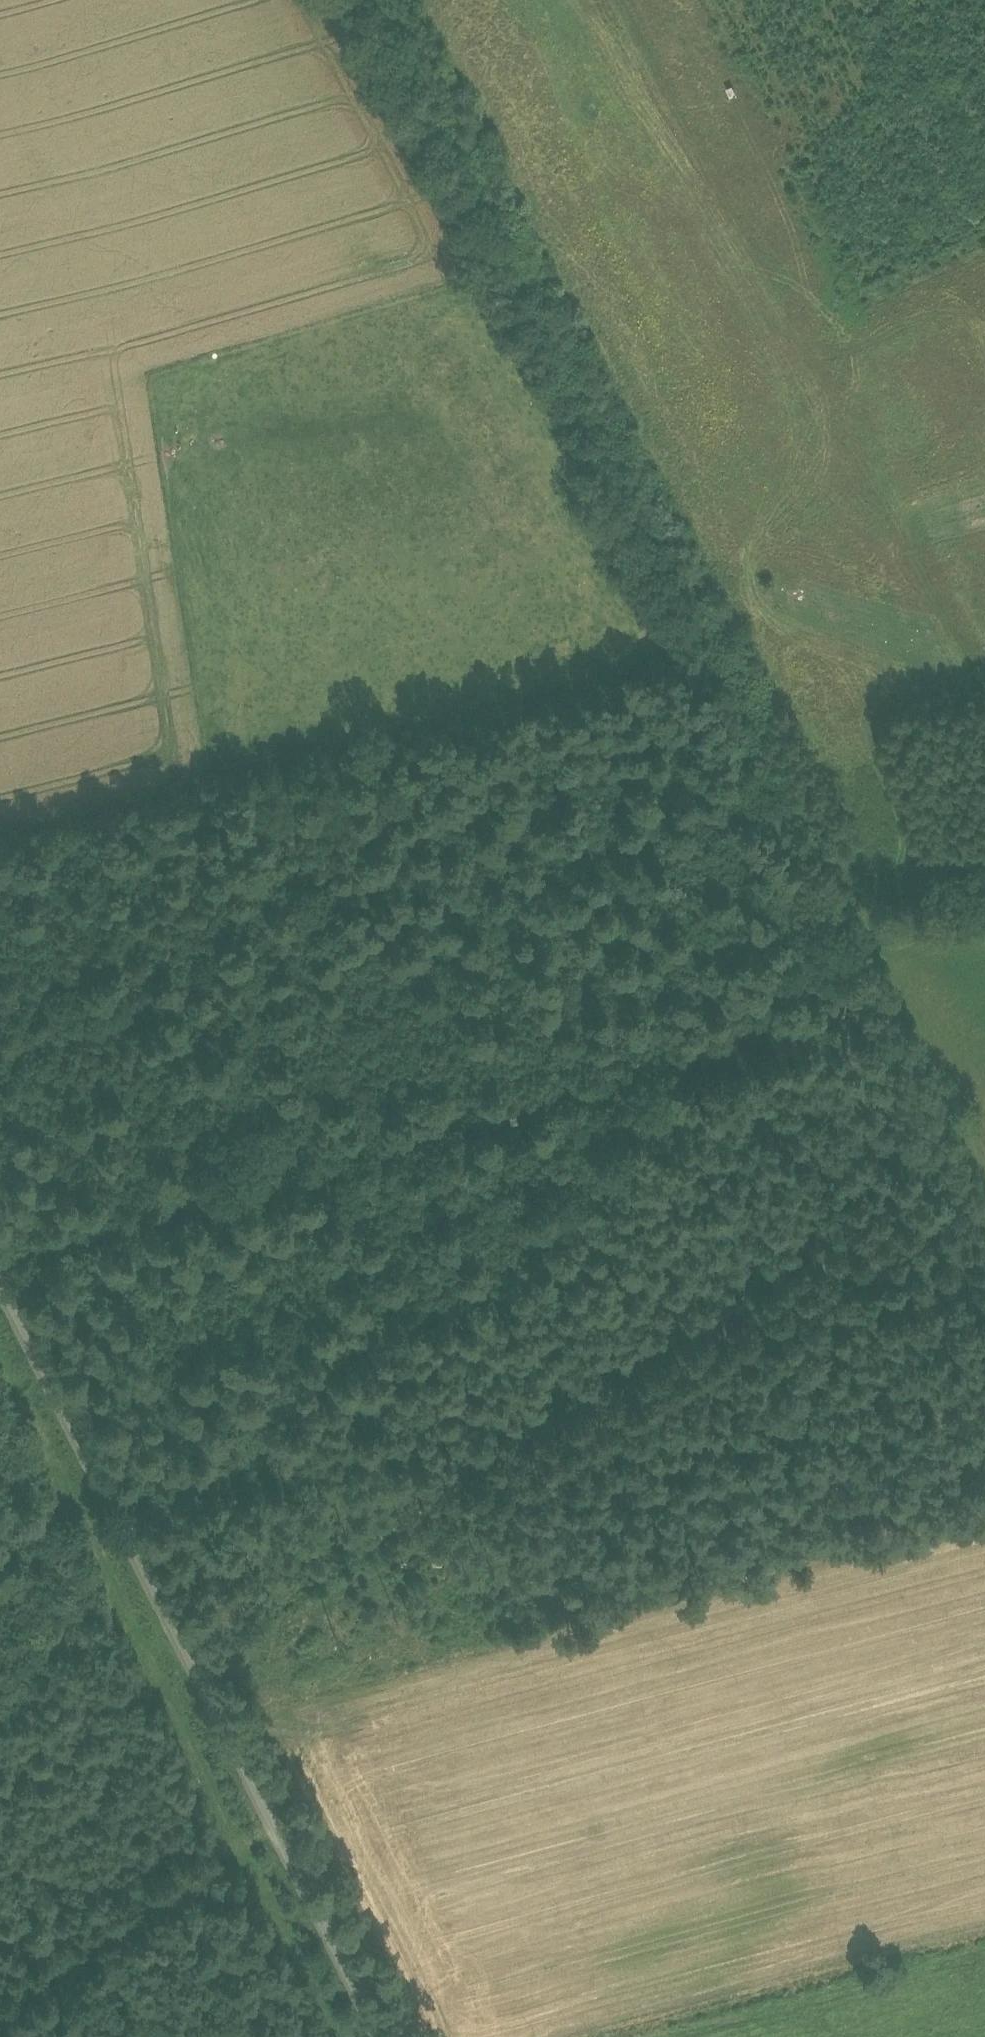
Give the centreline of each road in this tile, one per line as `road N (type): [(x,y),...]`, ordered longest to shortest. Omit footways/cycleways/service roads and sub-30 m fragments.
road 1 (track): [(0,1259),(374,1159),(459,1125),(743,1042),(642,870)]
road 2 (unclassified): [(0,1279),(386,2036)]
road 3 (track): [(0,840),(215,785)]

